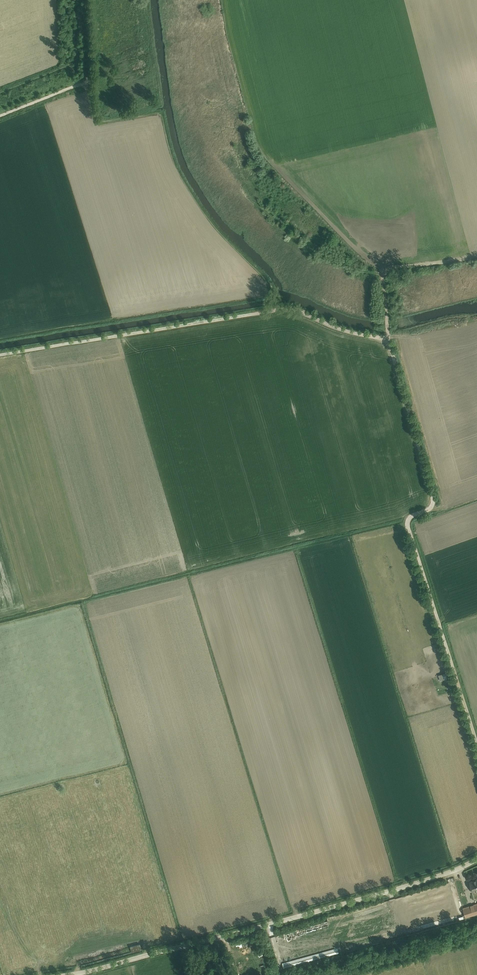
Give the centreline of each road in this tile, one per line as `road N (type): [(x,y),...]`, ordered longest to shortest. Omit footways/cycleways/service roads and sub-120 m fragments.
road 1 (unclassified): [(390,339),(434,495),(431,510),(411,521),(413,534),(476,737)]
road 2 (tertiary): [(476,861),(71,974)]
road 3 (track): [(273,310),(390,339),(385,269),(476,254)]
road 4 (unclassified): [(0,355),(273,310)]
road 5 (track): [(476,939),(340,974)]

